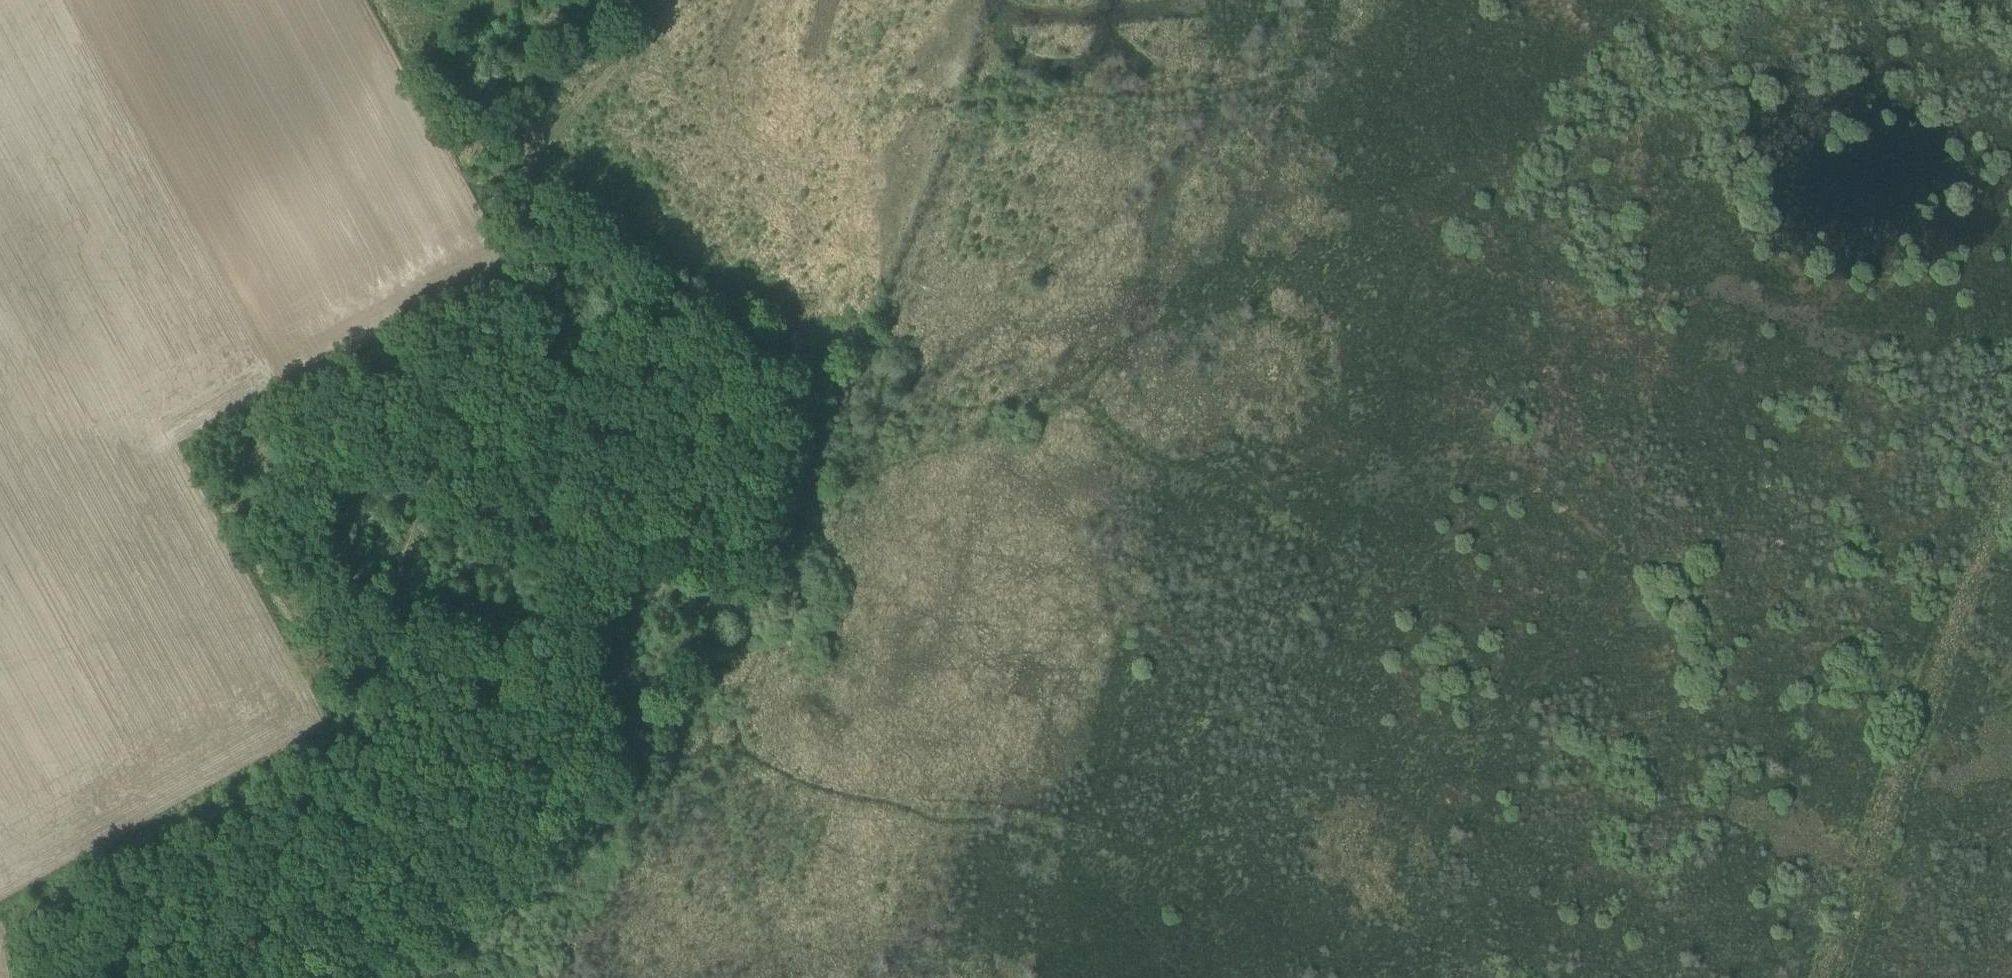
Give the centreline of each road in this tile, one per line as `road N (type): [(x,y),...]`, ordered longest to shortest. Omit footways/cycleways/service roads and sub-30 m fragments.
road 1 (track): [(523,170),(528,232),(445,423),(340,730),(31,917),(40,977)]

